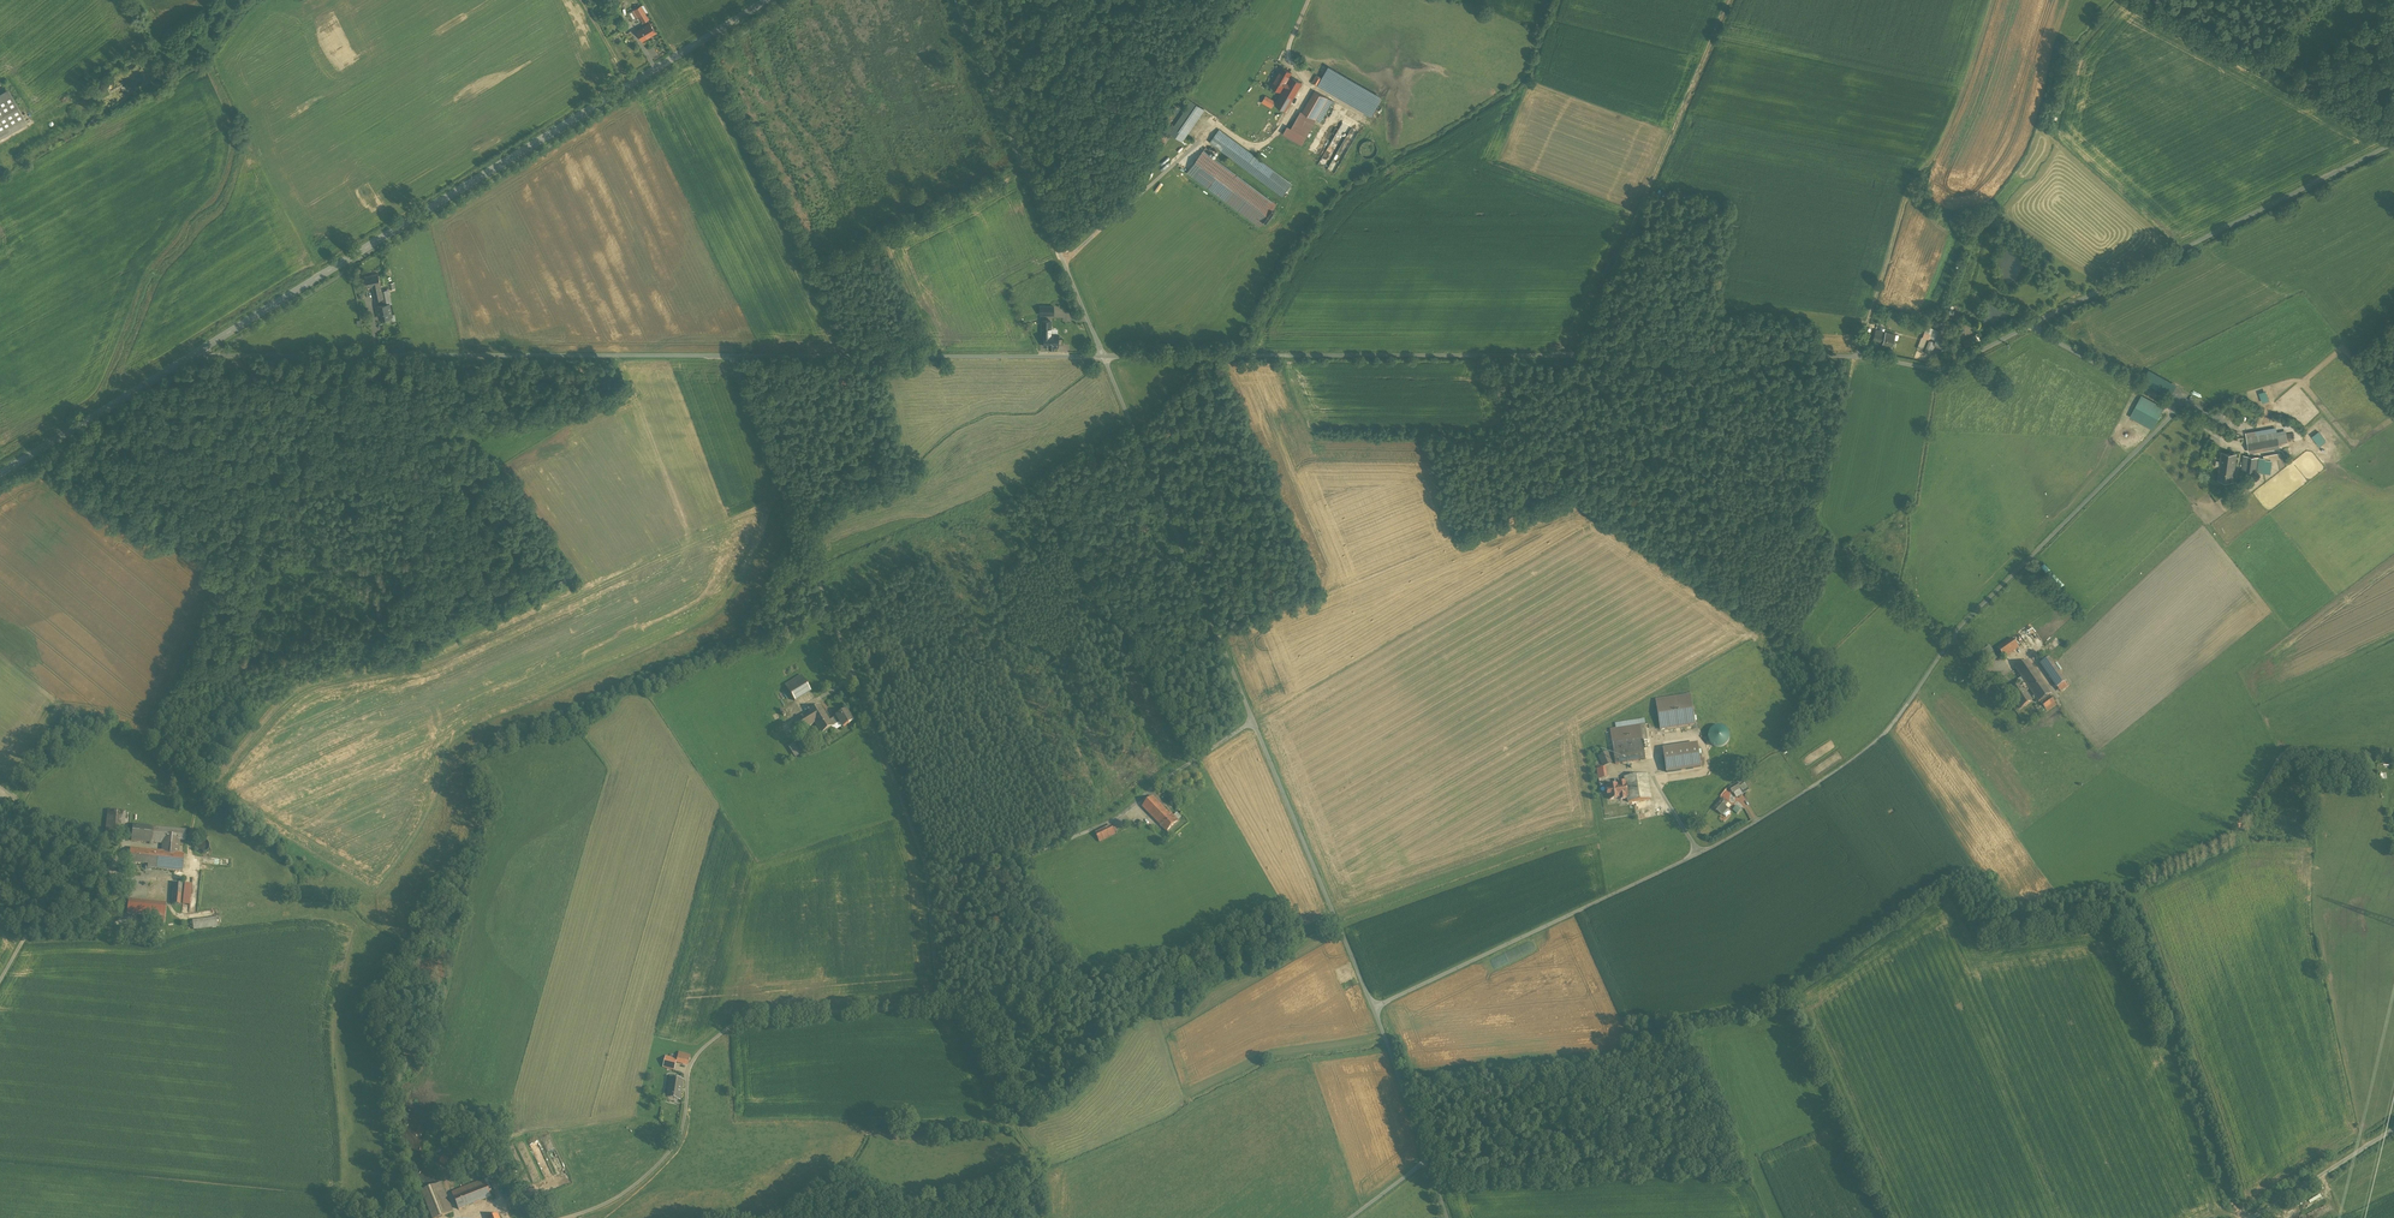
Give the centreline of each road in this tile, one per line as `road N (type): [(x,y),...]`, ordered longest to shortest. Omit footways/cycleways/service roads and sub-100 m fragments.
road 1 (unclassified): [(1375,1004),(1762,819),(1873,744),(1952,636),(2175,410),(2031,324)]
road 2 (unclassified): [(735,356),(927,868),(936,997),(923,1007),(747,1021),(723,1031),(690,1066),(672,1149),(621,1194),(567,1217)]
road 3 (unclassified): [(1103,356),(1859,355),(1937,369),(2031,324)]
road 4 (unclassified): [(1375,1004),(1103,356)]
road 5 (tertiary): [(199,351),(766,0)]
road 6 (track): [(137,893),(182,876),(210,778),(289,684),(432,649),(569,587)]
road 7 (unclassified): [(199,351),(735,356)]
road 8 (unclassified): [(2031,324),(2393,144)]
road 9 (unclassified): [(1103,356),(955,0)]
road 10 (track): [(1859,355),(1909,182),(1933,158),(1993,0)]
road 11 (unclassified): [(735,356),(1103,356)]
road 12 (track): [(1253,720),(1112,819),(1020,858),(927,868)]
road 13 (track): [(1063,262),(1216,120),(1261,141),(1299,95)]
road 14 (track): [(1044,1217),(1043,1172),(1016,1129),(1018,1078),(1000,1060),(966,1058),(962,1019),(940,1013),(934,1002)]
road 15 (tertiary): [(0,472),(199,351)]
road 16 (unclassified): [(2251,1217),(2393,1130)]
road 17 (unclassified): [(1427,1159),(1375,1004)]

